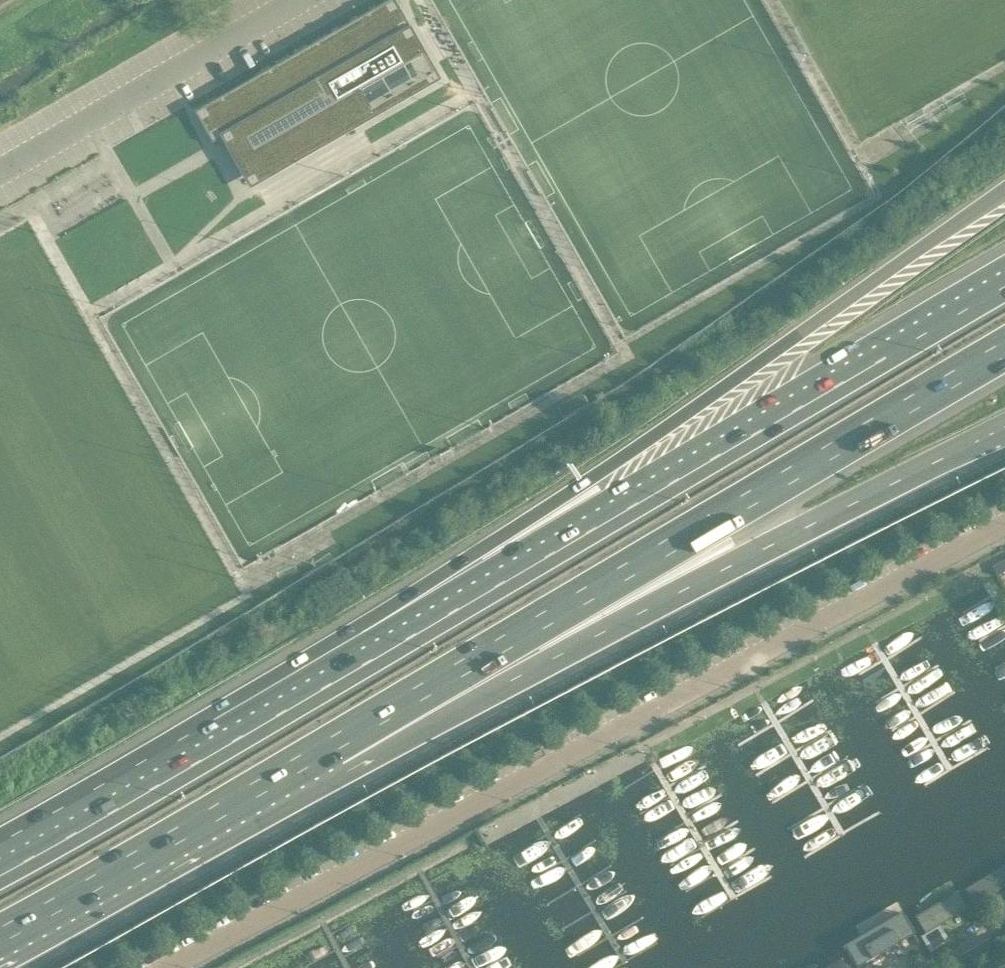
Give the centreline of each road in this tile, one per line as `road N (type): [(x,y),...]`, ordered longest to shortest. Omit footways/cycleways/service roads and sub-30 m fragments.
road 1 (unclassified): [(174,967),(1004,526)]
road 2 (motorway): [(332,744),(1004,349)]
road 3 (motorway): [(332,744),(511,680),(1004,427)]
road 4 (motorway): [(1004,195),(593,478),(405,634)]
road 5 (motorway): [(1004,278),(405,634)]
road 6 (motorway): [(405,634),(0,866)]
road 7 (motorway): [(0,934),(332,744)]

